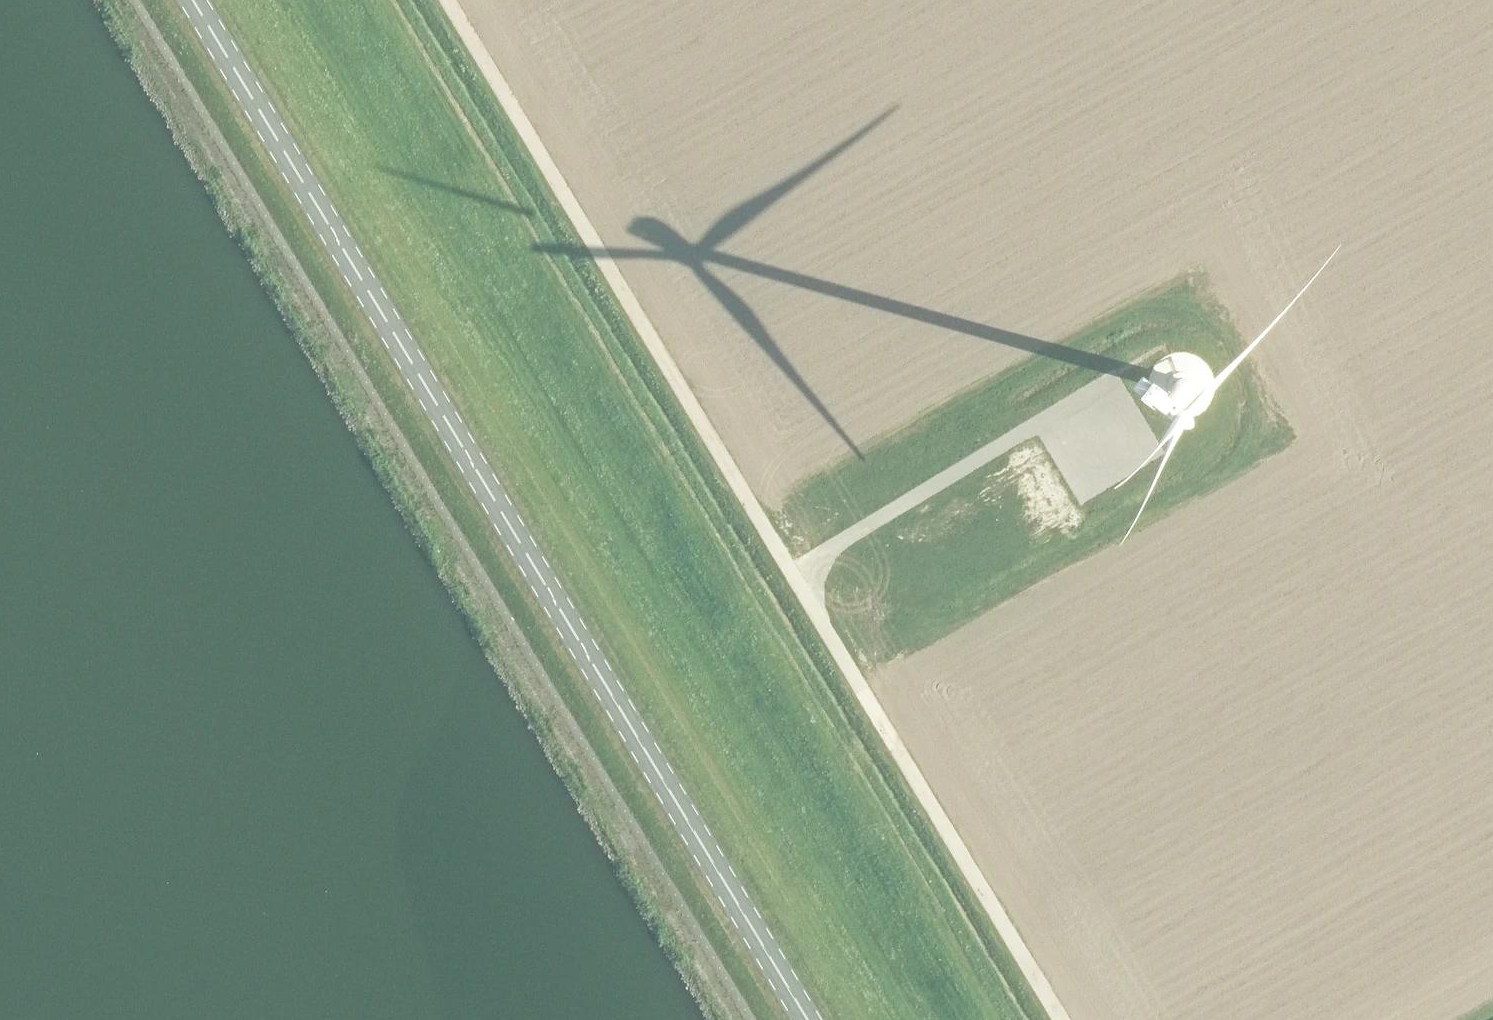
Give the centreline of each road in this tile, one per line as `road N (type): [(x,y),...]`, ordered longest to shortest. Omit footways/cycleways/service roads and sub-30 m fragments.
road 1 (secondary): [(805,1019),(191,0)]

